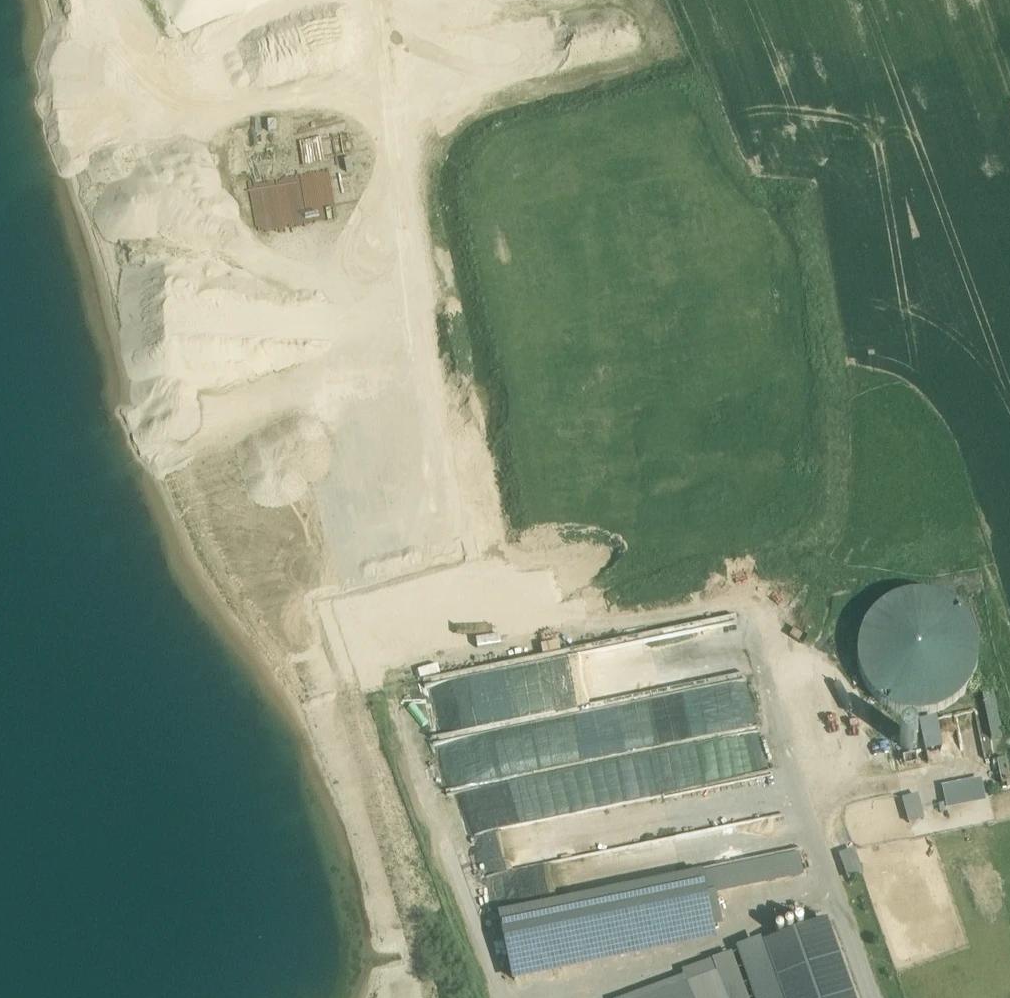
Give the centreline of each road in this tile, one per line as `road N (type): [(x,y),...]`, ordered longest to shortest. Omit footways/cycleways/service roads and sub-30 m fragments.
road 1 (track): [(429,781),(509,997)]
road 2 (track): [(575,997),(774,931)]

